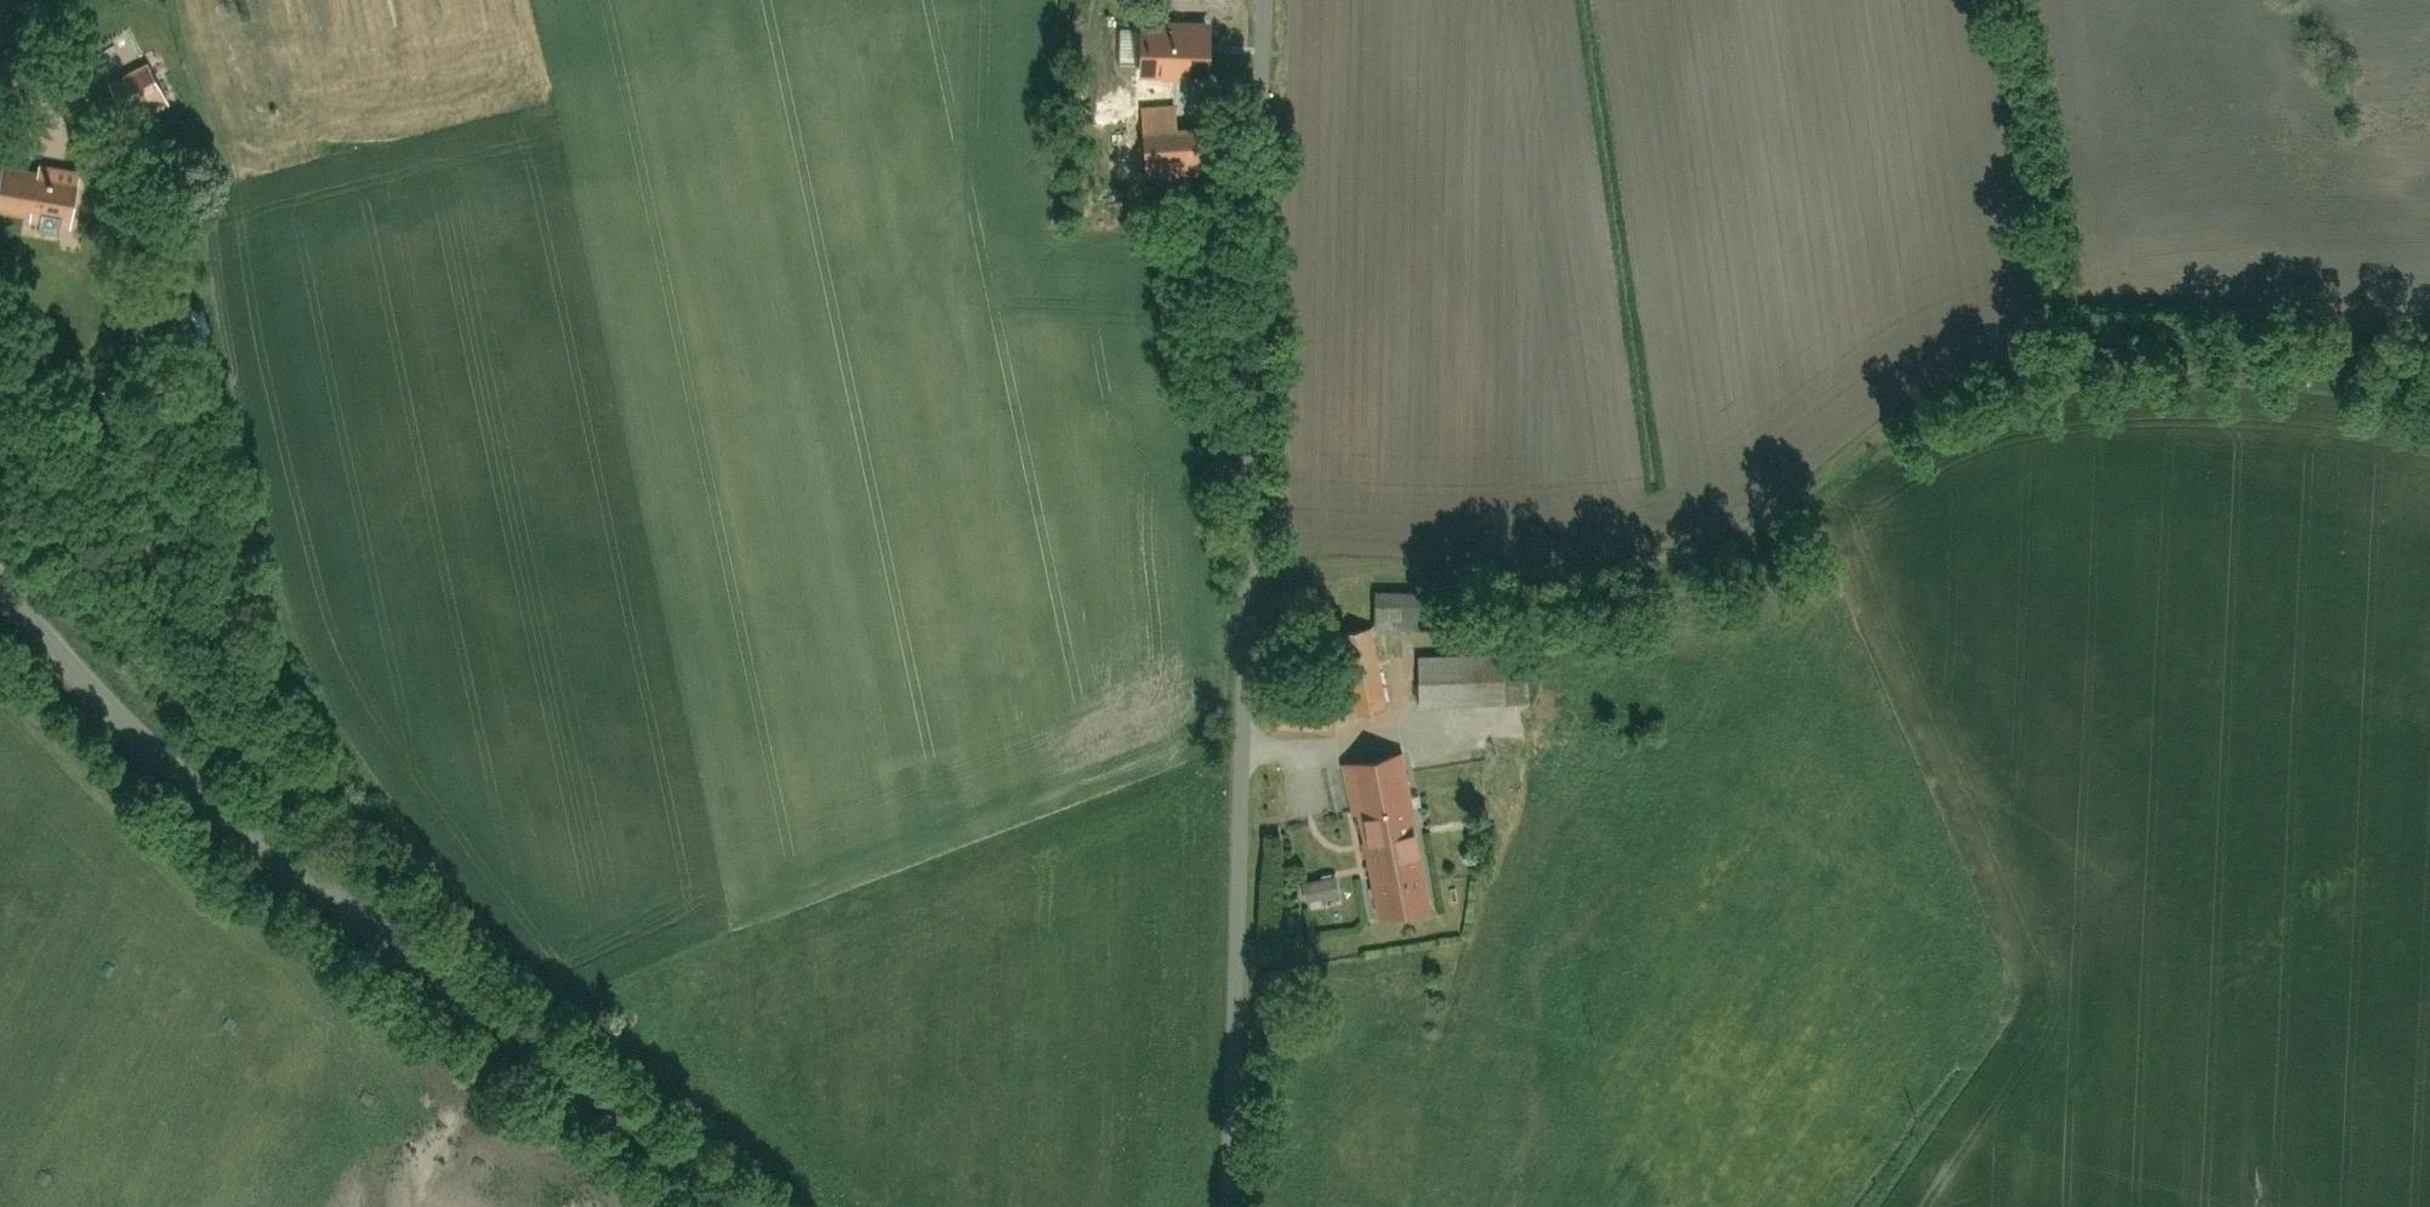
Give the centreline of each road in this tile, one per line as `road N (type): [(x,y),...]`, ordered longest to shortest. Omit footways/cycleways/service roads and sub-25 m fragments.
road 1 (residential): [(1232,1206),(1262,0)]
road 2 (unclassified): [(0,590),(136,737),(234,820),(745,1206)]

